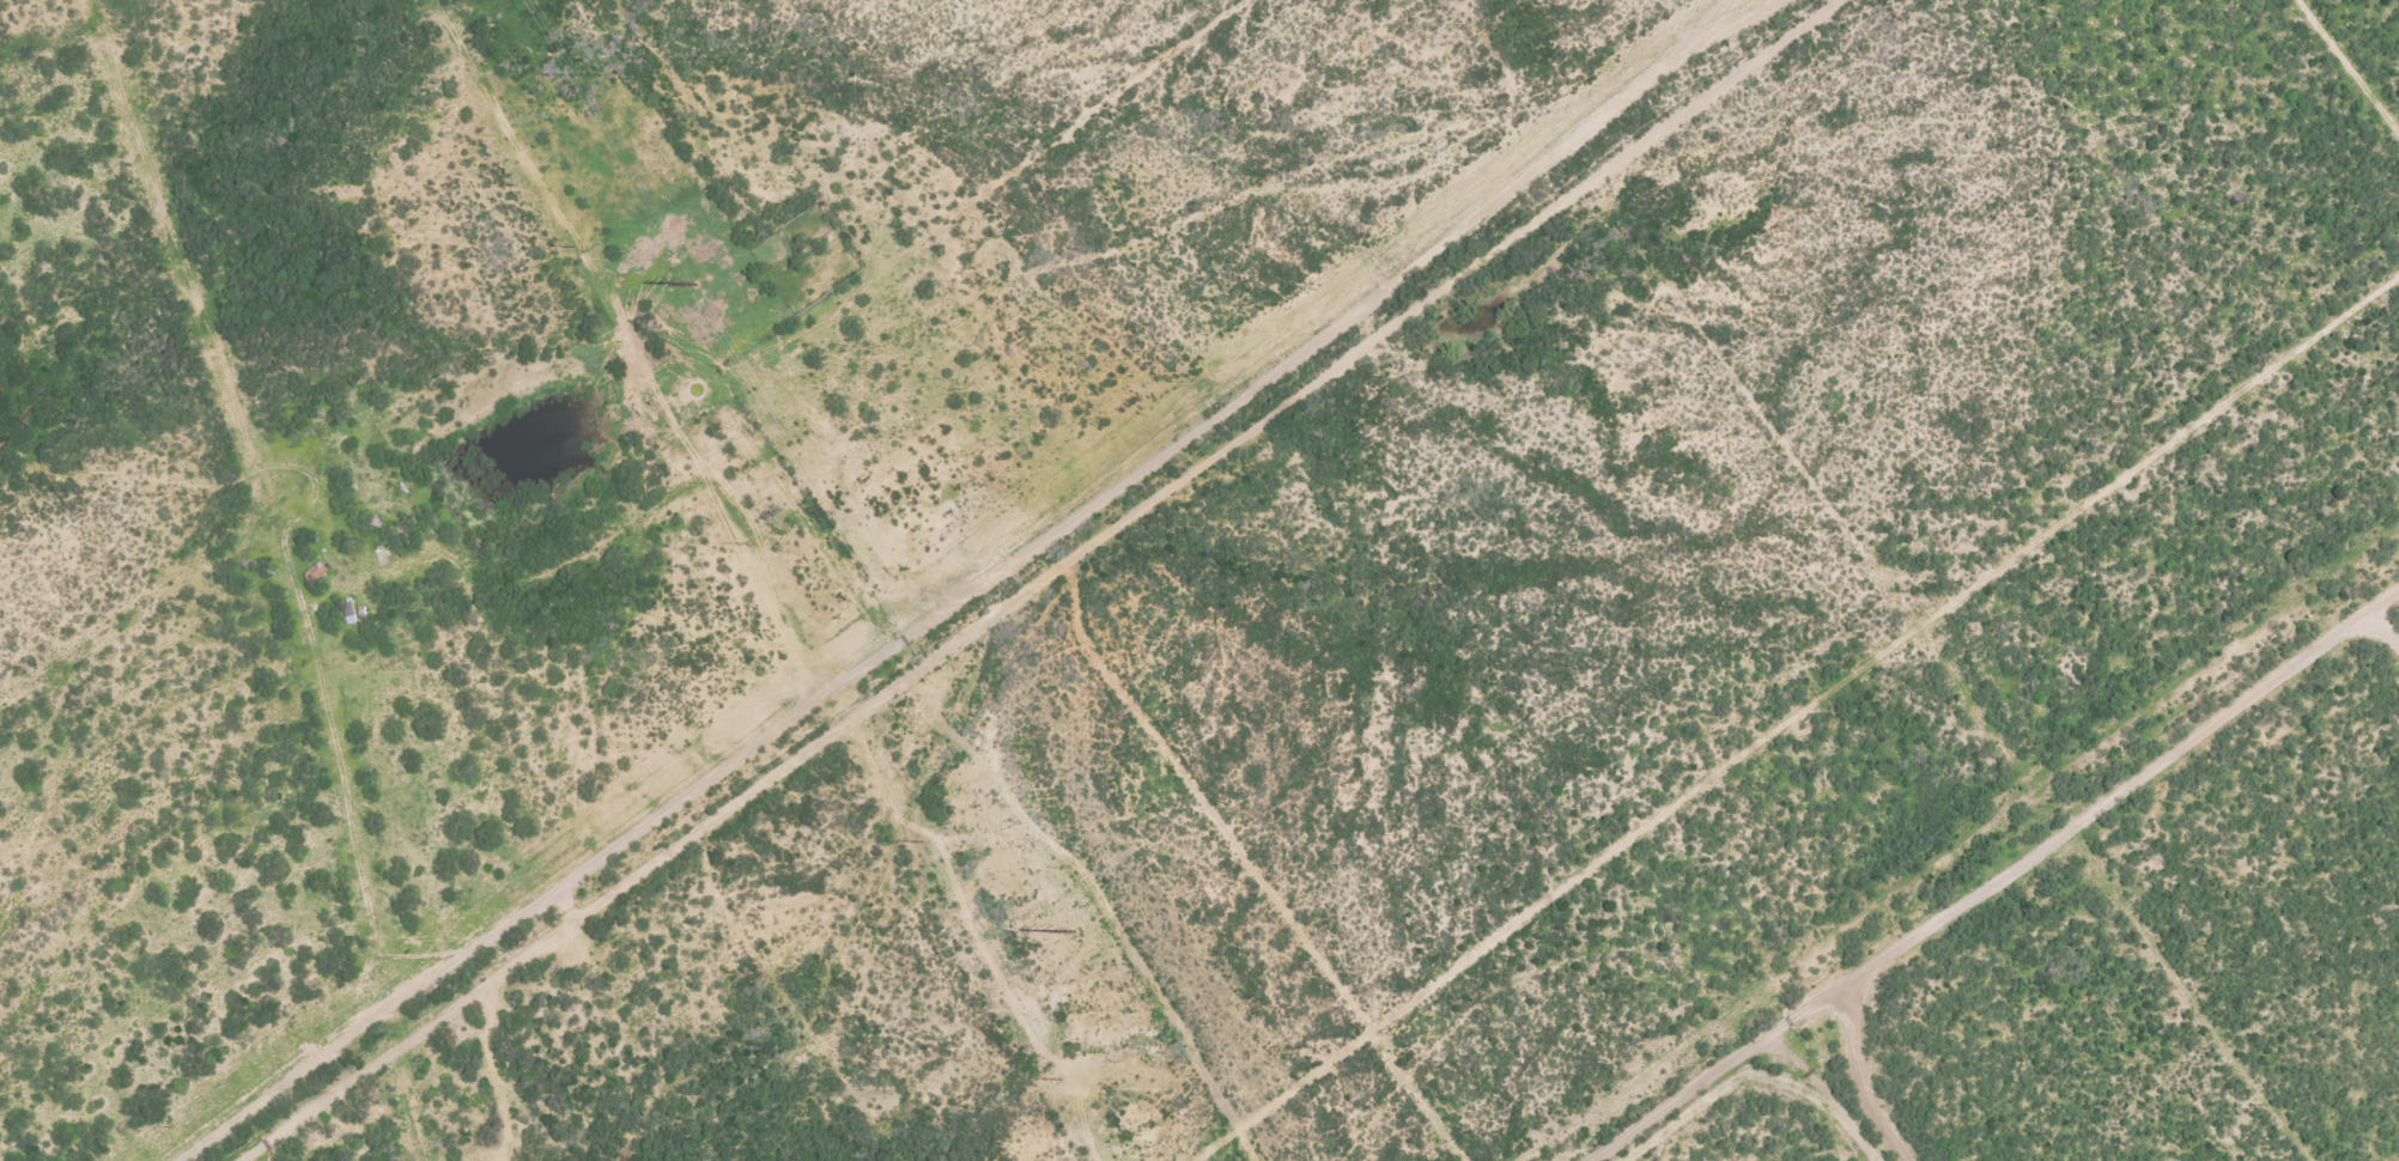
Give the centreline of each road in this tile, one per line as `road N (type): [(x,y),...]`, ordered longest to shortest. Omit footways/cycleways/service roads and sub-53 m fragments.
road 1 (residential): [(1818,0),(1529,136),(888,366),(740,498),(552,619),(163,722),(14,883),(0,912)]
road 2 (residential): [(1896,1160),(1871,1124),(1826,1020),(1842,980),(2398,570)]
road 3 (residential): [(1339,1160),(1466,1026),(1568,980),(1826,1020)]

